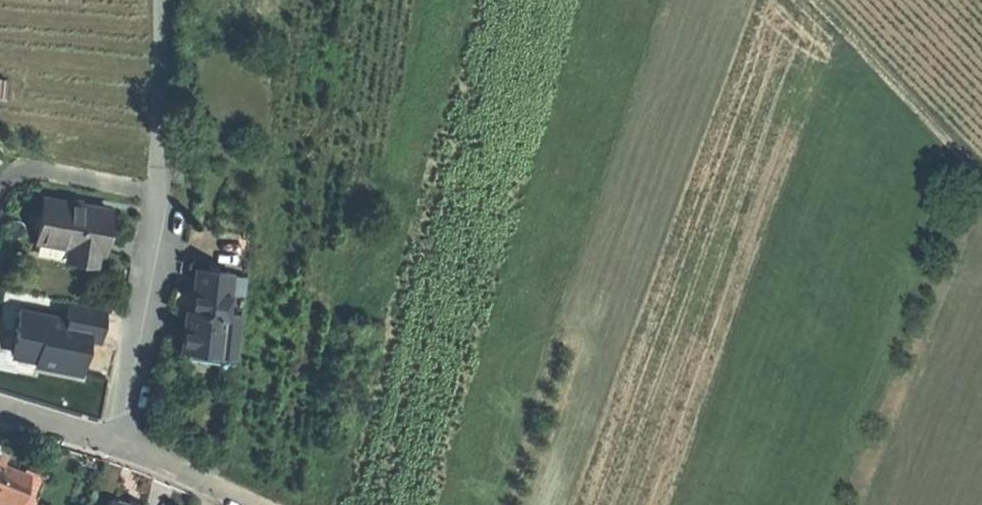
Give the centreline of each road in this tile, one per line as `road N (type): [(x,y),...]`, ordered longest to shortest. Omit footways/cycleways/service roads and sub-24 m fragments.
road 1 (residential): [(116,440),(163,192)]
road 2 (track): [(981,176),(811,0)]
road 3 (track): [(159,0),(163,192)]
road 4 (residential): [(116,440),(260,504)]
road 5 (residential): [(0,408),(116,440)]

